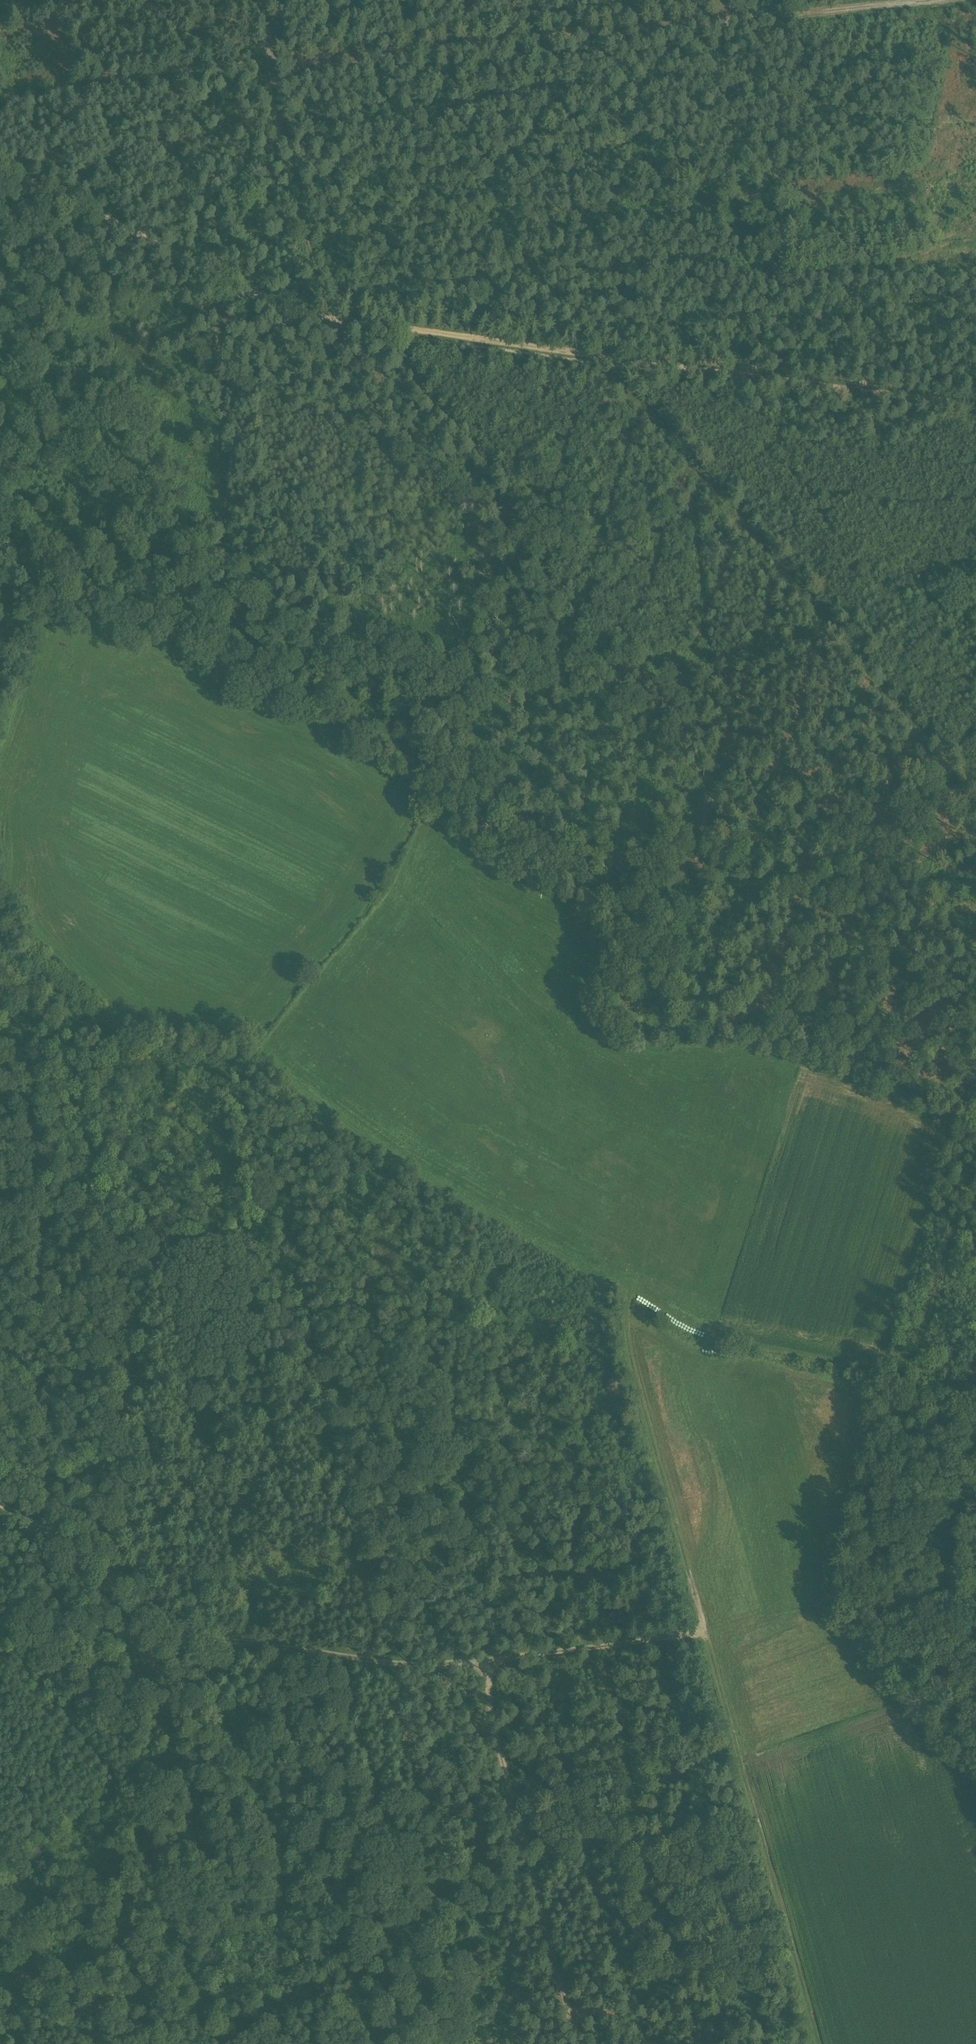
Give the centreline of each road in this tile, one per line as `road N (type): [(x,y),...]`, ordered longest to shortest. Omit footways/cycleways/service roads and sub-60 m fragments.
road 1 (track): [(0,170),(299,316),(975,406)]
road 2 (track): [(943,0),(0,84)]
road 3 (track): [(814,2043),(629,1360),(631,1298)]
road 4 (track): [(0,1495),(131,1597),(196,1634),(280,1859),(279,2043)]
road 5 (track): [(577,2043),(473,1657),(705,1635)]
road 6 (track): [(608,356),(975,780)]
road 7 (track): [(473,1657),(410,1659),(196,1634)]

